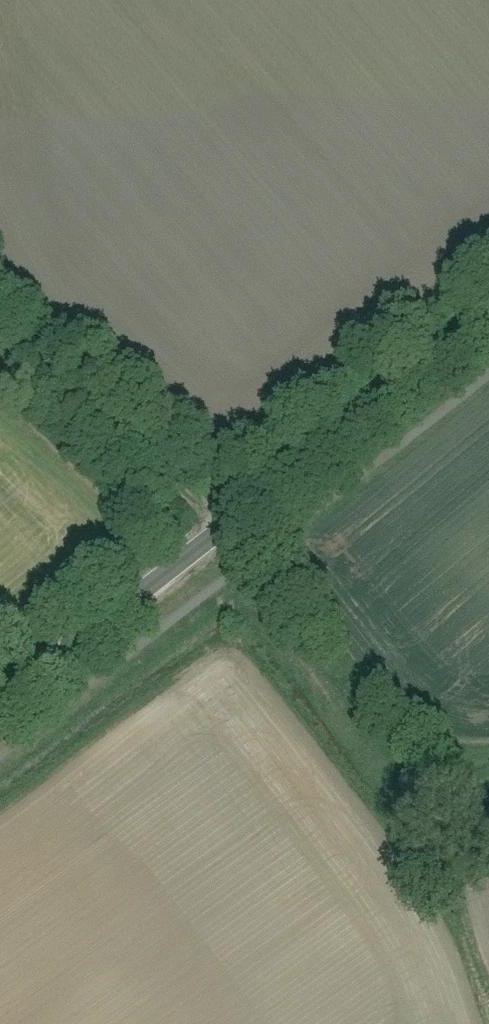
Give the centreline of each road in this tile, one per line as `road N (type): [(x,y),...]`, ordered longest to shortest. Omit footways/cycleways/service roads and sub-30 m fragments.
road 1 (tertiary): [(0,695),(488,322)]

